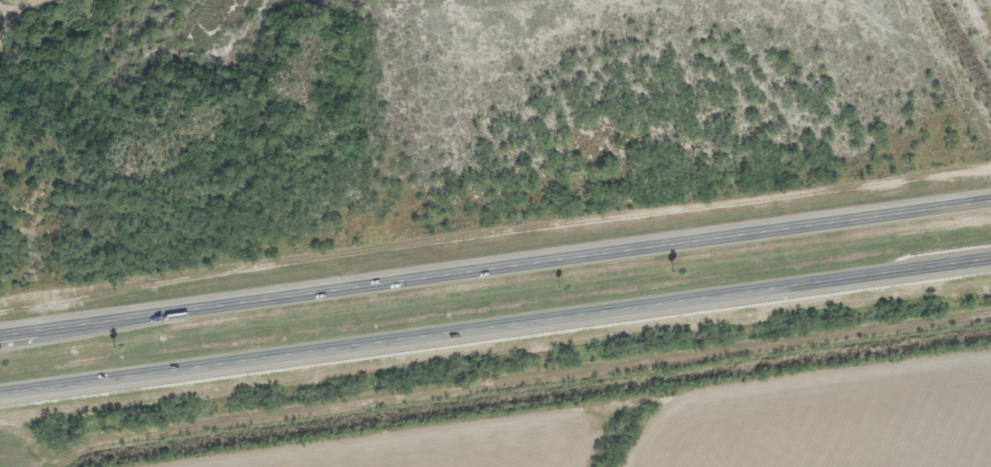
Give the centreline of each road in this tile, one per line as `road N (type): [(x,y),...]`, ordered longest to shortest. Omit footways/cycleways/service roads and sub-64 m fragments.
road 1 (trunk): [(0,399),(990,263)]
road 2 (trunk): [(990,200),(0,332)]

